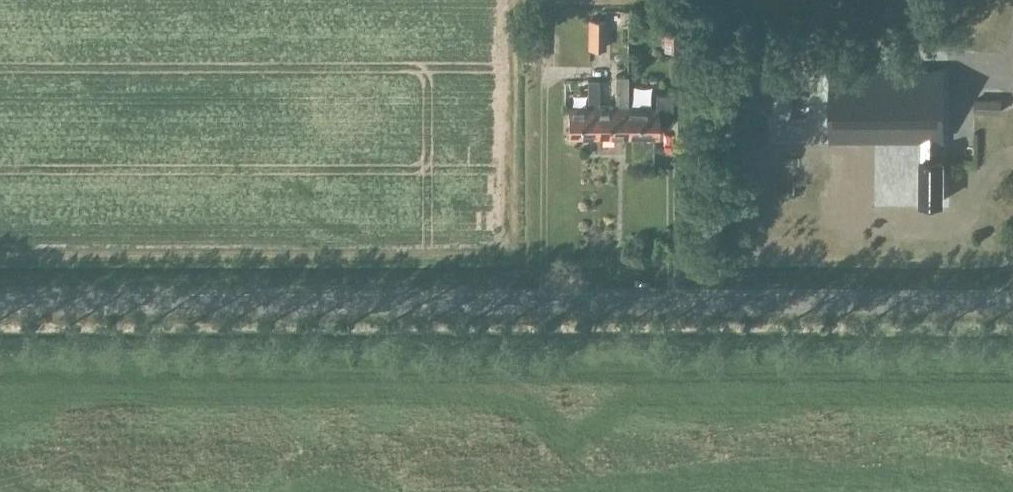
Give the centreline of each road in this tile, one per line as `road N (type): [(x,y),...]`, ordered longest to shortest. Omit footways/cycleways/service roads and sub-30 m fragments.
road 1 (unclassified): [(0,301),(1012,301)]

